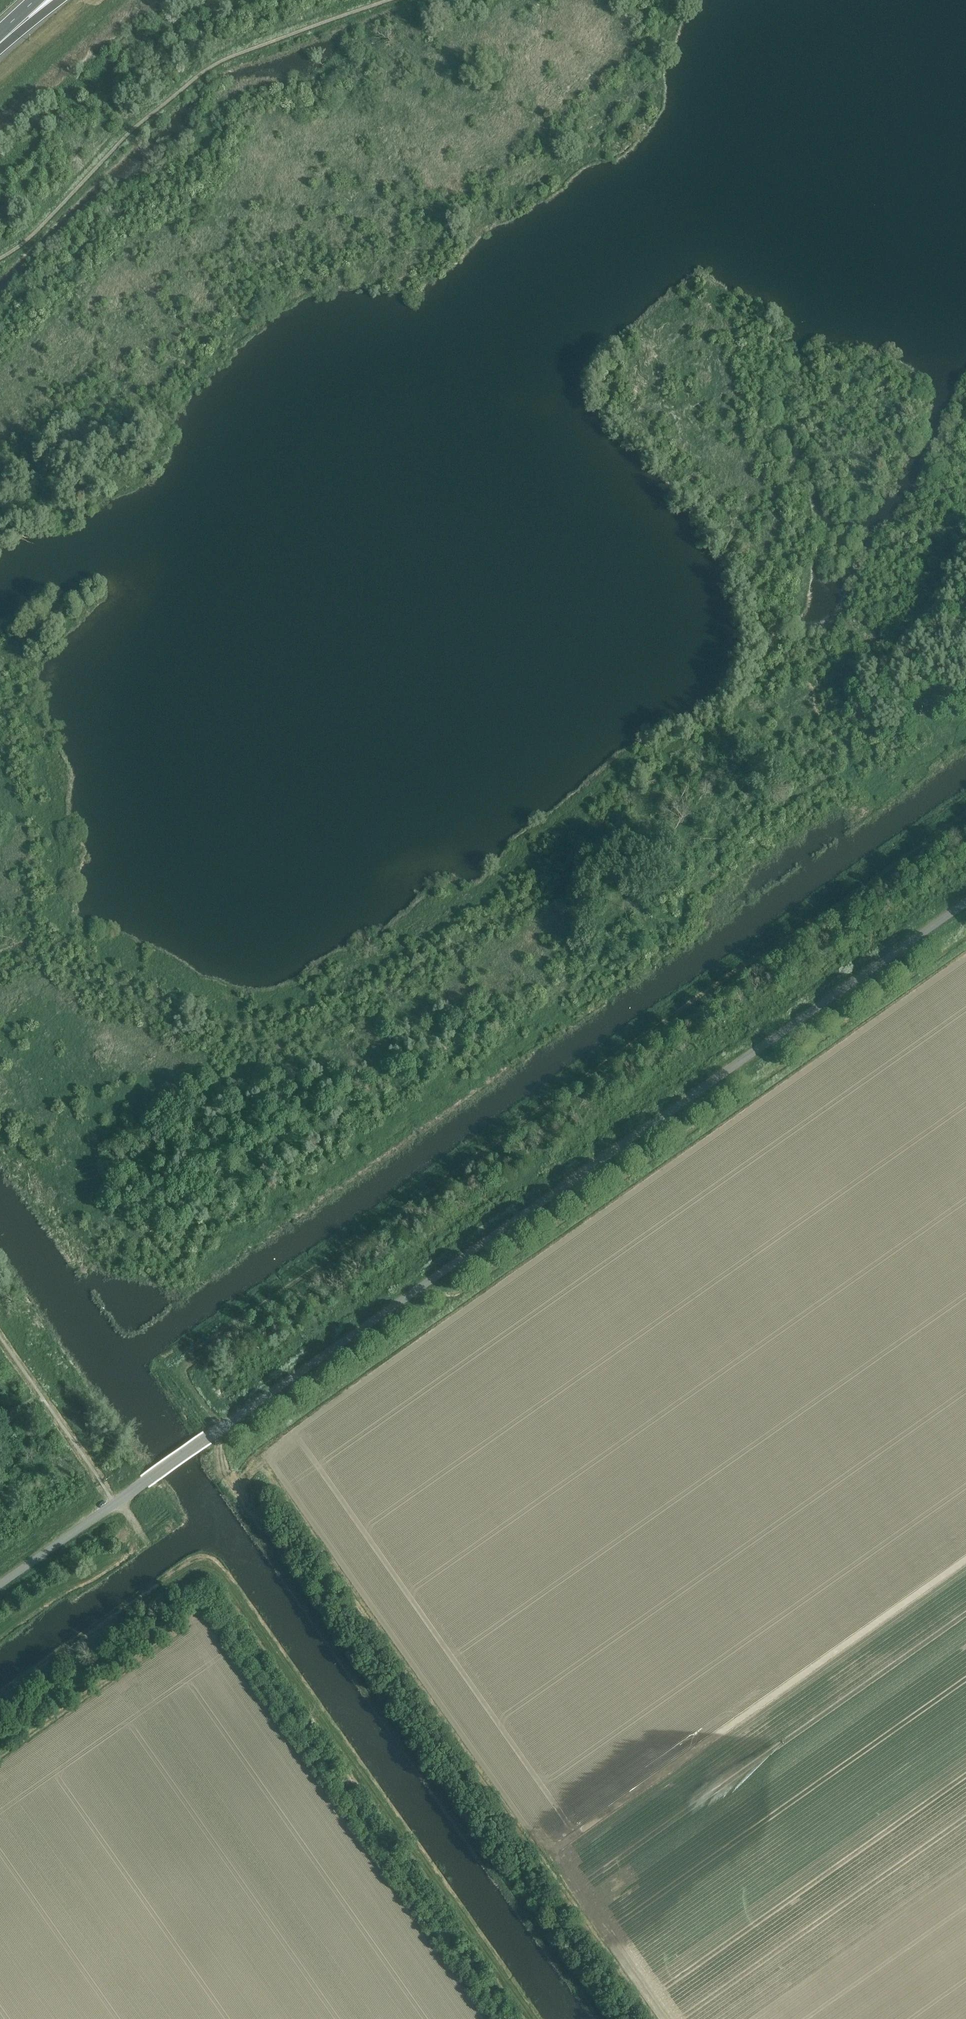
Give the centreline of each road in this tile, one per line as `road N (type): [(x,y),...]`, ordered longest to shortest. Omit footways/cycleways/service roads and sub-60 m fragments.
road 1 (unclassified): [(0,1584),(965,902)]

